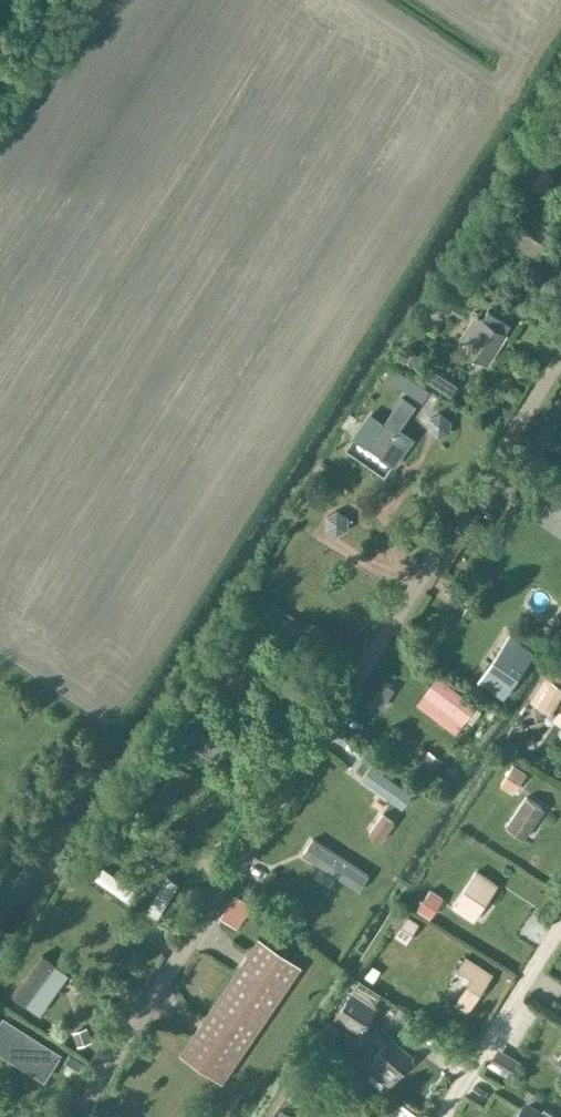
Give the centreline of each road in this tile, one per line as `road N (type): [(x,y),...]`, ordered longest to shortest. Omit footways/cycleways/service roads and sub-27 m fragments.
road 1 (track): [(77,1116),(560,350)]
road 2 (residential): [(447,1116),(560,934)]

